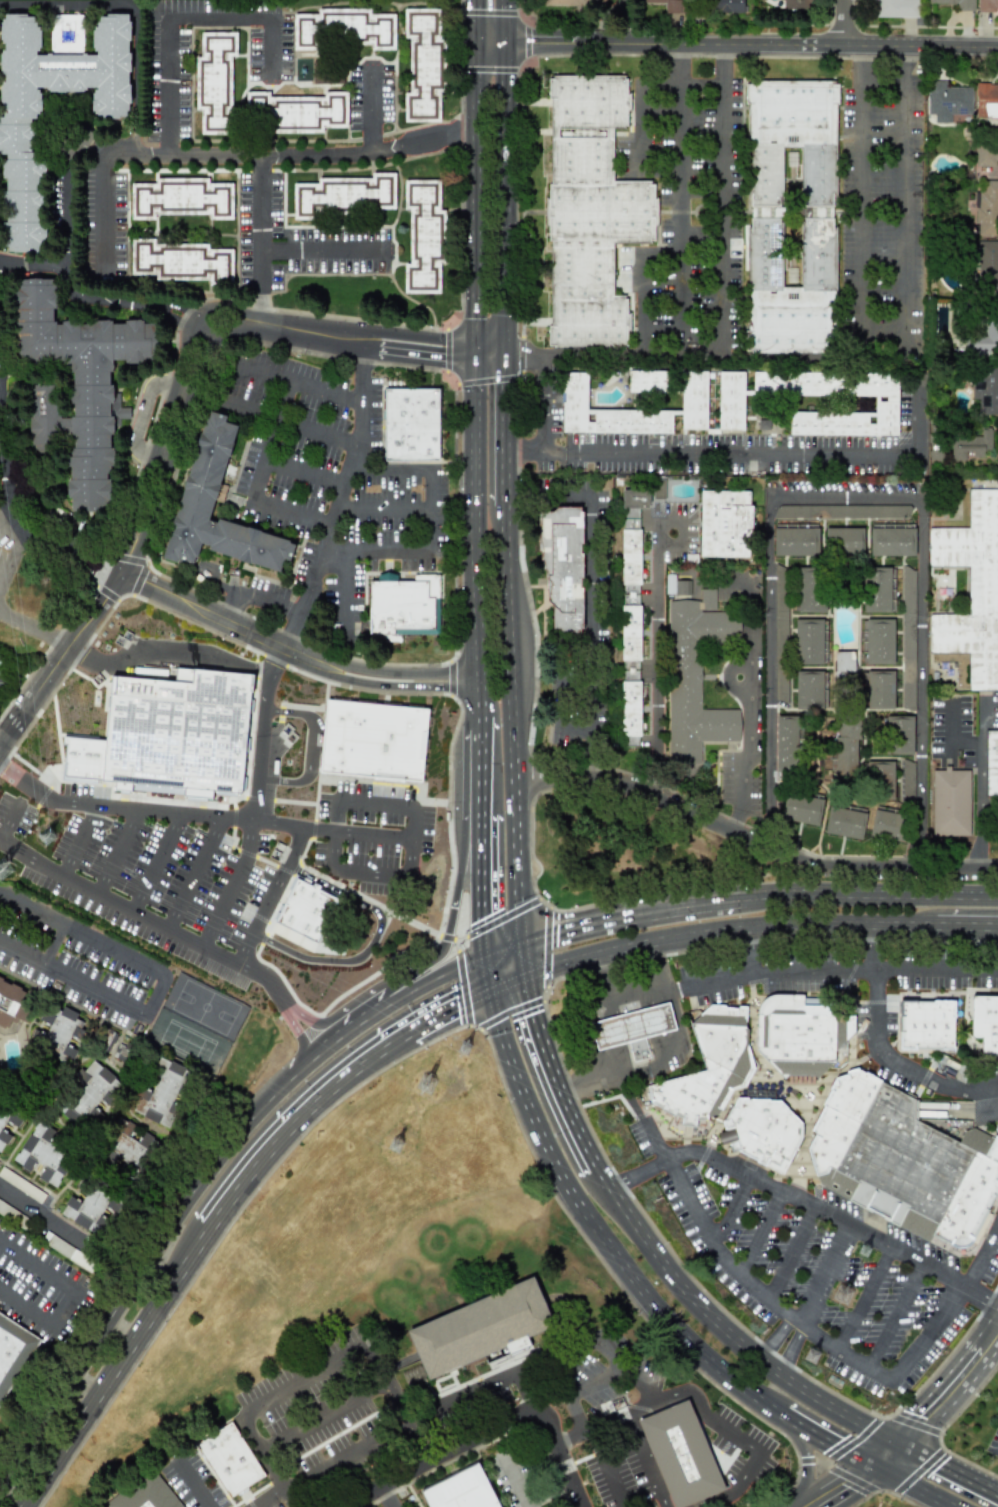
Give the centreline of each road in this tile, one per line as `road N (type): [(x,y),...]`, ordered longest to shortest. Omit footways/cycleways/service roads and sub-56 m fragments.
road 1 (residential): [(920,870),(921,497),(770,498),(766,843)]
road 2 (residential): [(481,680),(332,672),(122,572),(0,749)]
road 3 (primary): [(486,960),(525,1099),(579,1205),(691,1348),(780,1416)]
road 4 (secondary): [(321,1043),(234,1131),(0,1475)]
road 5 (tertiary): [(506,40),(997,46)]
road 6 (primary): [(519,954),(578,959),(807,922),(997,925)]
road 7 (primary): [(519,954),(510,505)]
road 8 (residential): [(122,572),(211,322),(365,341)]
road 9 (residential): [(912,870),(820,869),(610,772),(516,776)]
road 10 (primary): [(894,1443),(803,1394),(725,1333),(665,1268),(596,1168)]
road 11 (primary): [(476,367),(481,715)]
road 12 (secondary): [(32,1506),(211,1227)]
road 13 (residential): [(348,1506),(541,1406),(583,1506)]
road 14 (primary): [(507,344),(506,40)]
road 15 (secondary): [(211,1227),(308,1102),(405,1028)]
road 16 (primary): [(997,897),(743,898)]
road 17 (primary): [(743,898),(550,931),(519,954)]
road 18 (primary): [(596,1168),(556,1087),(519,954)]
road 19 (primary): [(476,127),(476,342)]
road 20 (secondary): [(486,960),(453,969),(321,1043)]
road 21 (primary): [(482,857),(452,936),(388,992)]
road 22 (tertiary): [(997,1328),(894,1443)]
road 23 (primary): [(510,505),(507,368)]

